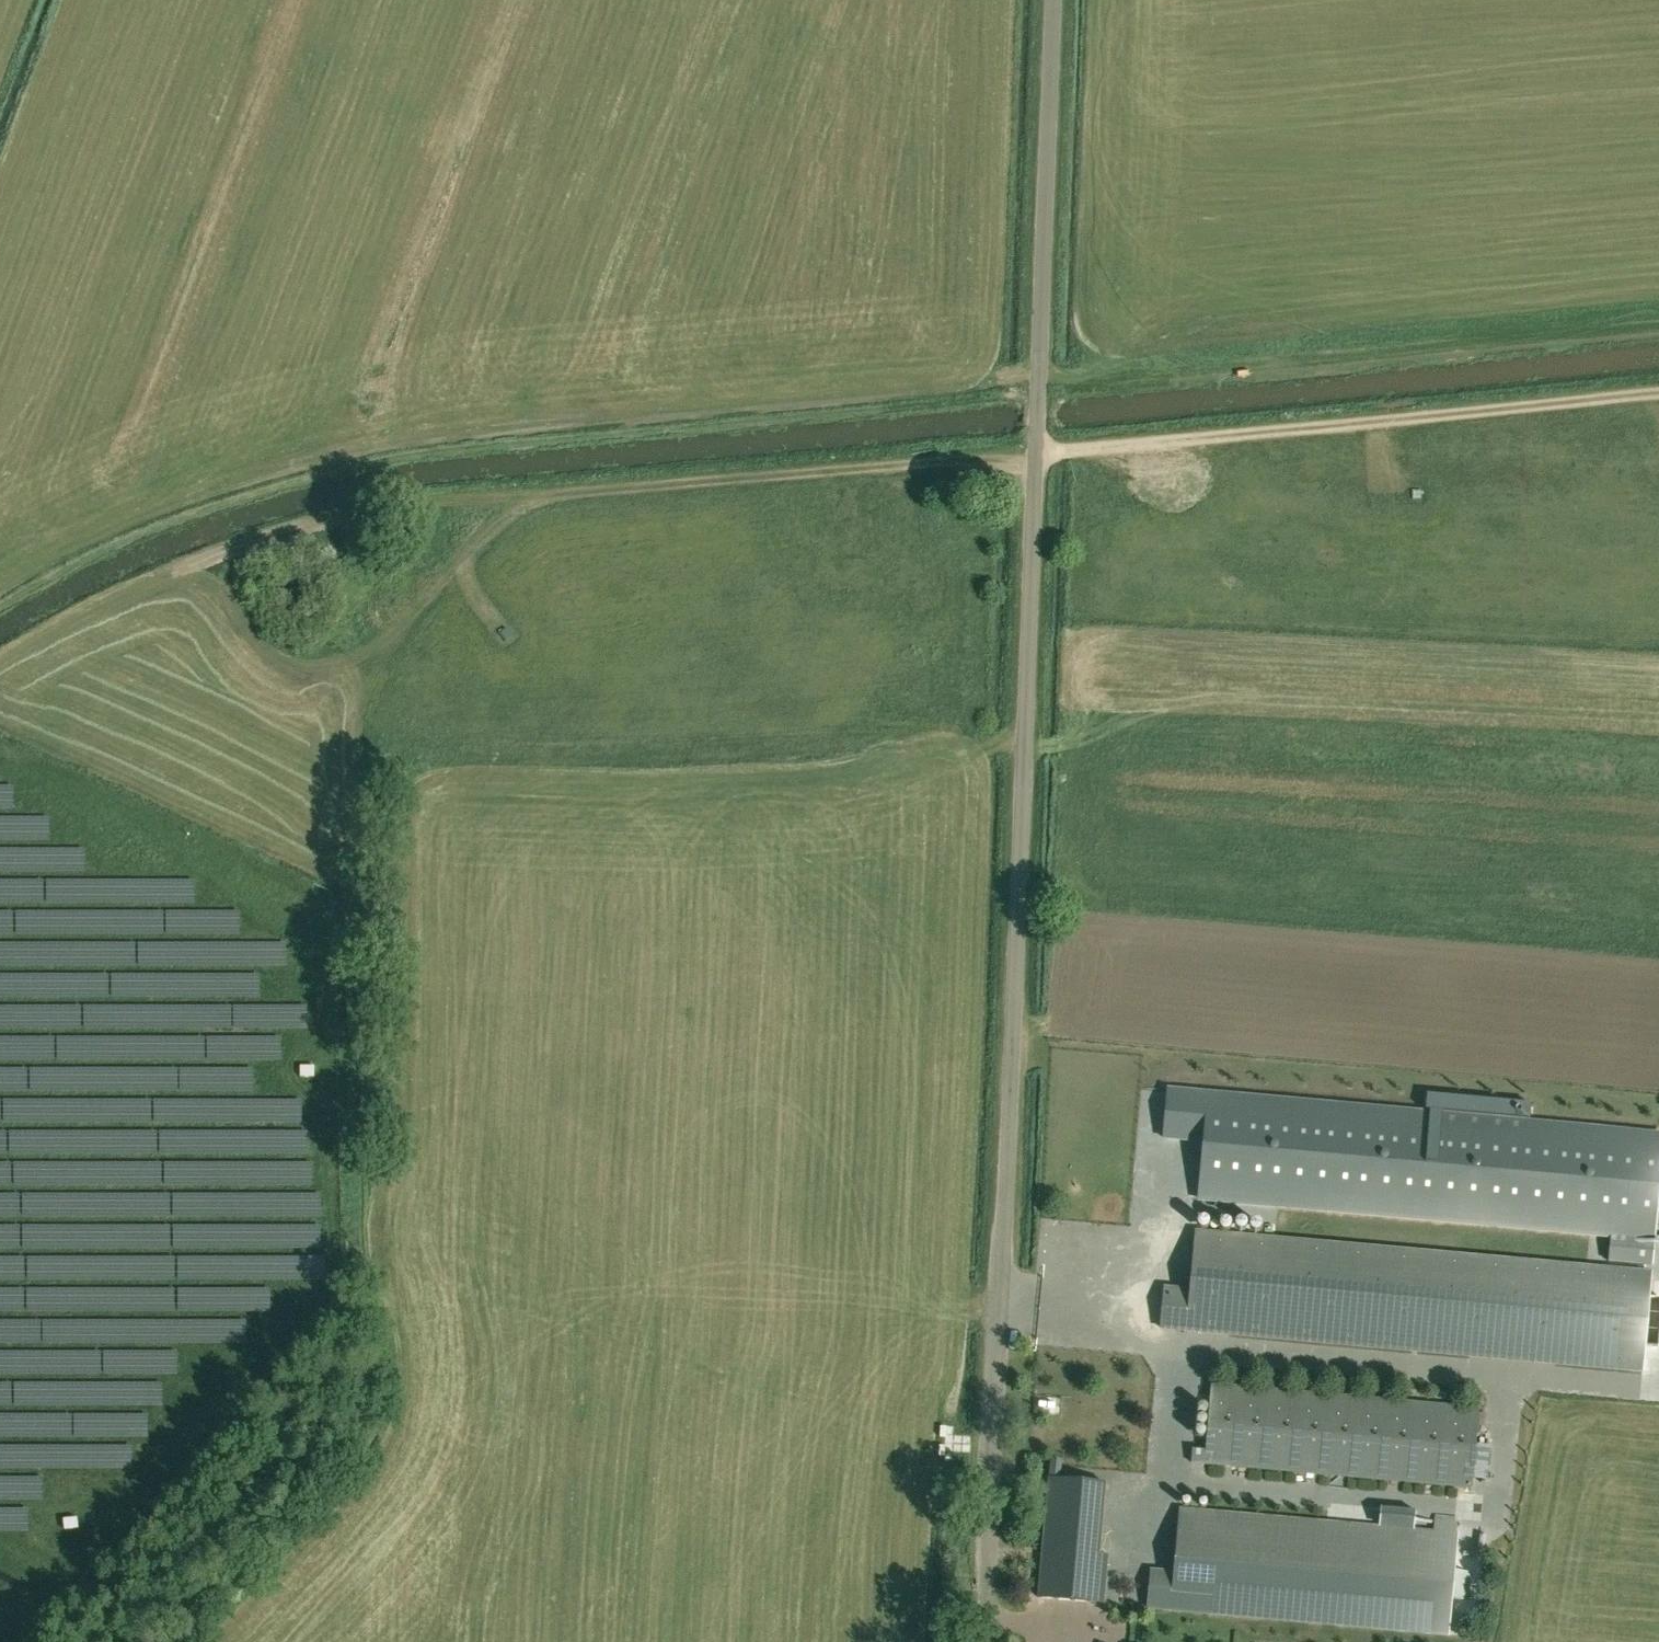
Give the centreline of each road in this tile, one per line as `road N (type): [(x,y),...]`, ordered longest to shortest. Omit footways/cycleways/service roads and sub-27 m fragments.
road 1 (unclassified): [(990,1641),(1057,0)]

